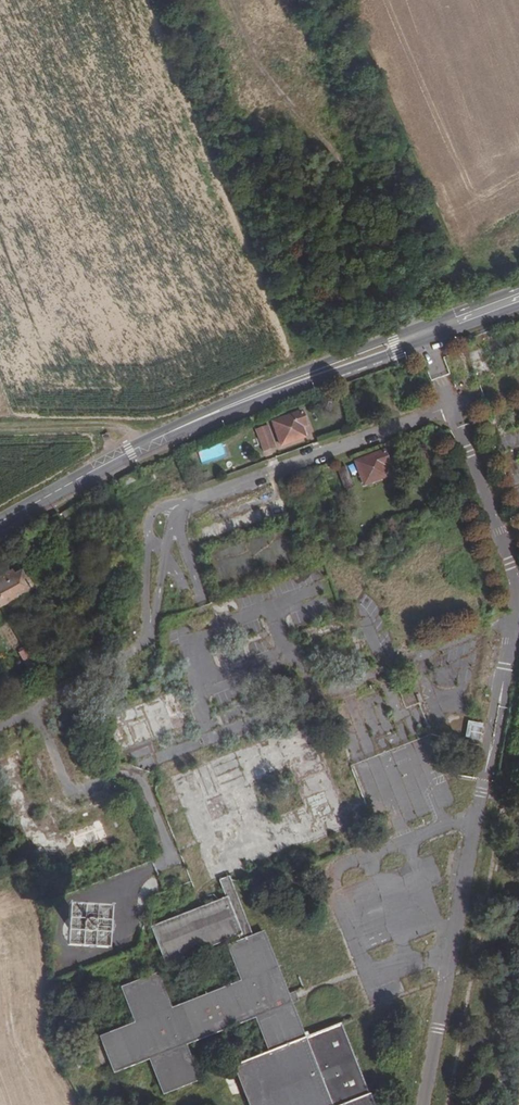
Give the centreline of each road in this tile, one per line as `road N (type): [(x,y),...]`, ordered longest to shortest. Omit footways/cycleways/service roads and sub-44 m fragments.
road 1 (secondary): [(0,524),(183,425),(518,299)]
road 2 (track): [(0,426),(100,425),(151,441)]

